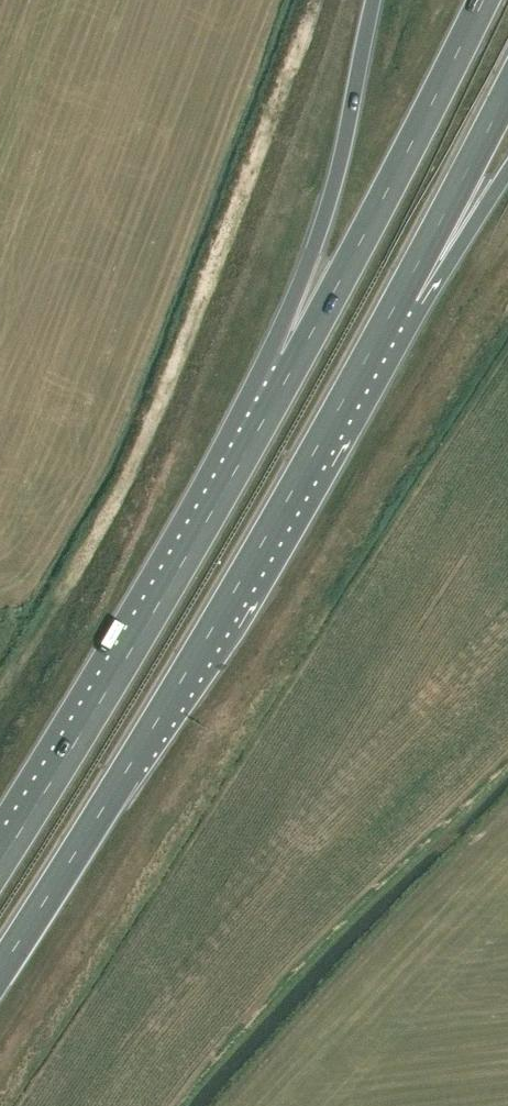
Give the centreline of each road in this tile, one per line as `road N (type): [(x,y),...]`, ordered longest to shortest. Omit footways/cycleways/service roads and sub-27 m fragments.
road 1 (trunk): [(0,970),(208,634),(398,299)]
road 2 (trunk): [(295,361),(0,863)]
road 3 (trunk): [(485,0),(295,361)]
road 4 (trunk): [(373,0),(340,163),(310,255),(295,361)]
road 5 (trunk): [(398,299),(507,91)]
road 6 (trunk): [(398,299),(507,170)]

